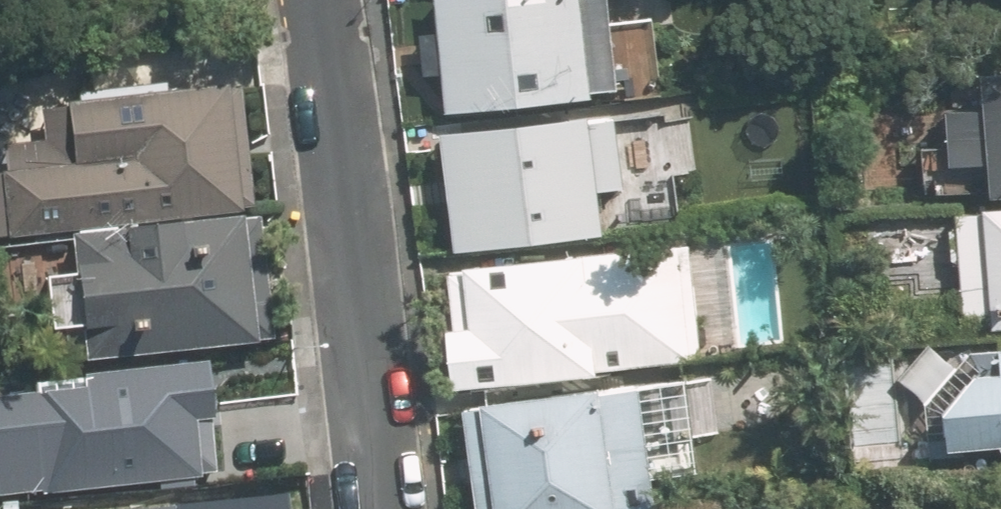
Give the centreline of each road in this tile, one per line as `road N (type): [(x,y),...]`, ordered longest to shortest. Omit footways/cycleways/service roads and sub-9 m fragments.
road 1 (residential): [(384,508),(326,0)]

